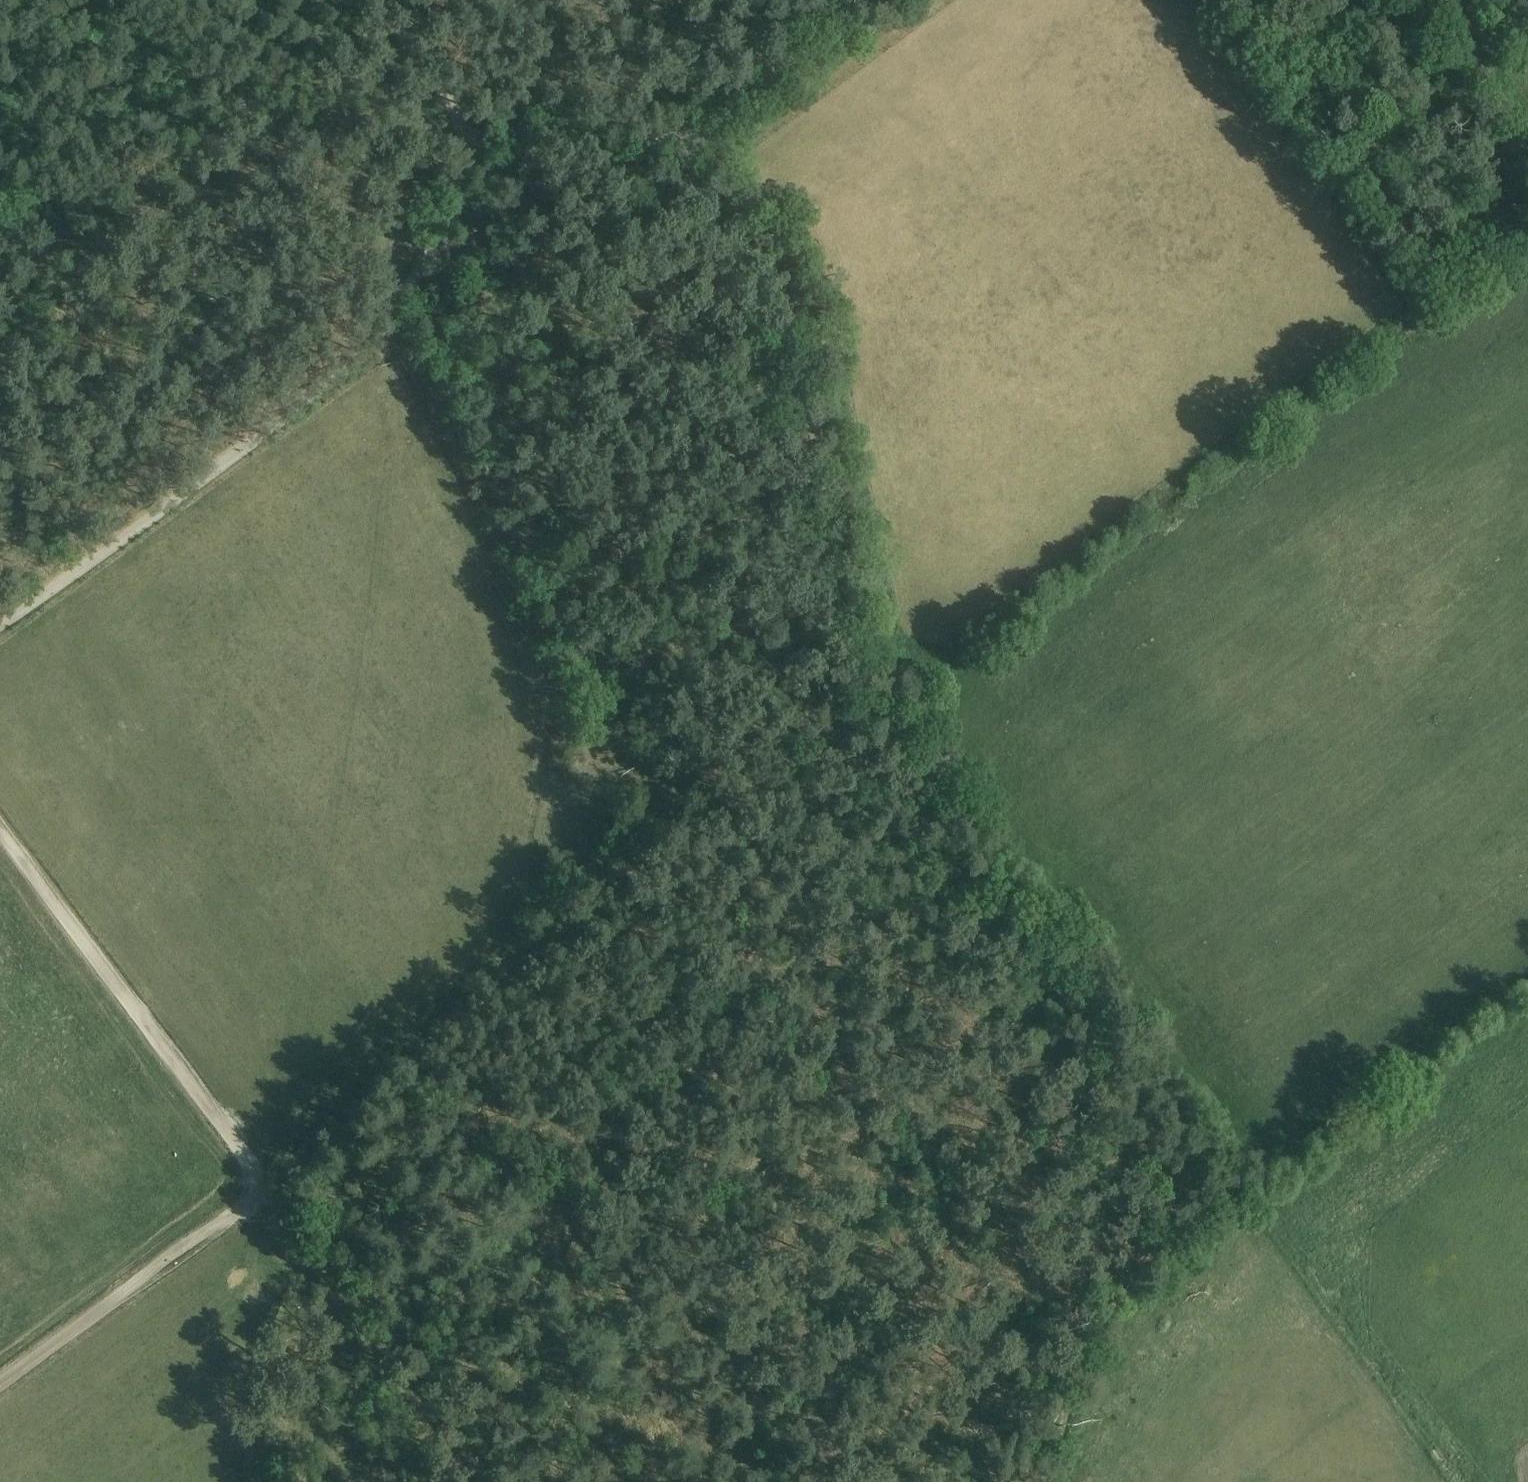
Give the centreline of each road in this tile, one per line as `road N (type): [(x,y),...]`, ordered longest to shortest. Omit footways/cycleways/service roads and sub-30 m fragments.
road 1 (track): [(0,837),(260,1190),(0,1383)]
road 2 (track): [(457,152),(449,231),(351,370),(0,633)]
road 3 (track): [(473,1481),(260,1190)]
road 4 (track): [(1527,142),(1437,8)]

